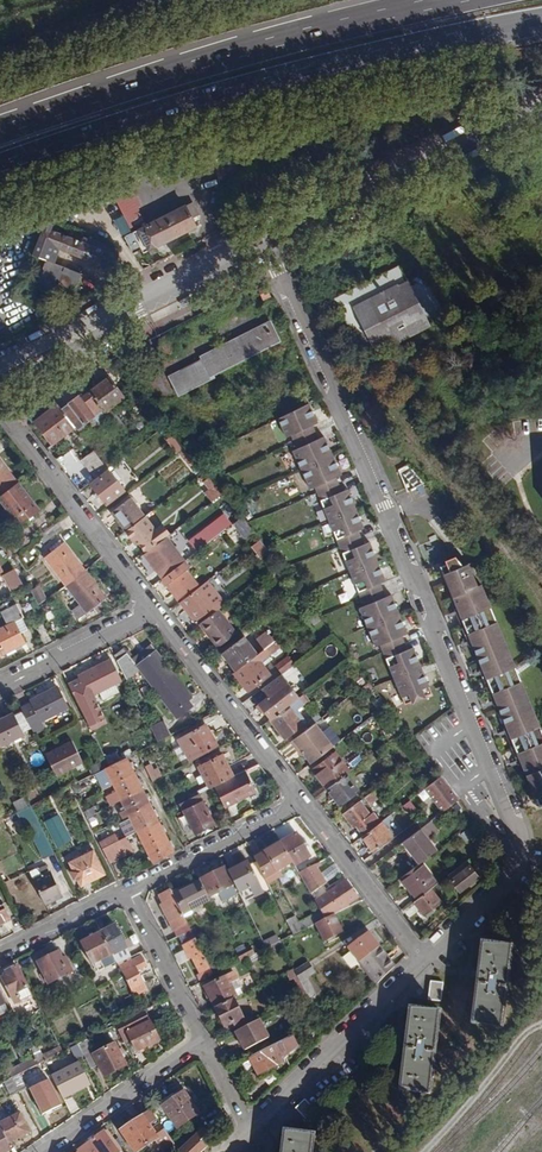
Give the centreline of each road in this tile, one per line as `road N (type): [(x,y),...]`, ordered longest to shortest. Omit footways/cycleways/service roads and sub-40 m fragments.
road 1 (residential): [(265,238),(400,540),(514,844),(500,878),(420,959)]
road 2 (primary): [(0,167),(300,74),(541,22)]
road 3 (primary): [(426,0),(231,50),(0,127)]
road 4 (residential): [(420,959),(255,1129),(204,1041)]
road 5 (tertiary): [(265,238),(541,100)]
road 6 (tertiary): [(0,375),(265,238)]
road 7 (residential): [(150,609),(0,415)]
road 8 (residential): [(299,800),(150,609)]
road 9 (residential): [(420,959),(299,800)]
road 10 (residential): [(122,890),(299,800)]
road 11 (residential): [(43,1151),(204,1041)]
road 12 (residential): [(204,1041),(122,890)]
road 13 (residential): [(0,683),(150,609)]
road 14 (residential): [(0,952),(122,890)]

